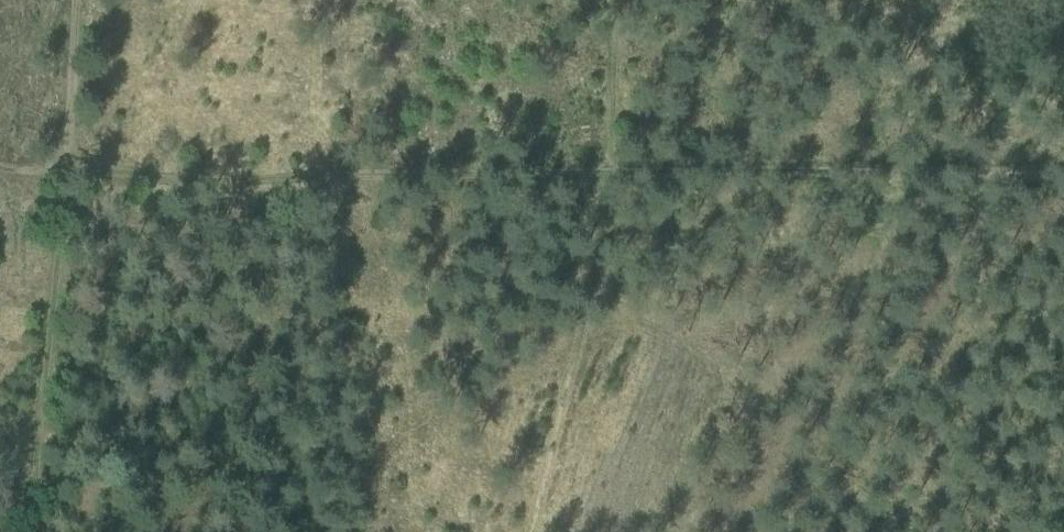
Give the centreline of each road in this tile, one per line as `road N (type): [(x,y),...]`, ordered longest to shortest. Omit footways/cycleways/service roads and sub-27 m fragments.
road 1 (track): [(1063,177),(63,176),(32,531)]
road 2 (track): [(76,0),(63,176)]
road 3 (track): [(597,0),(589,171)]

